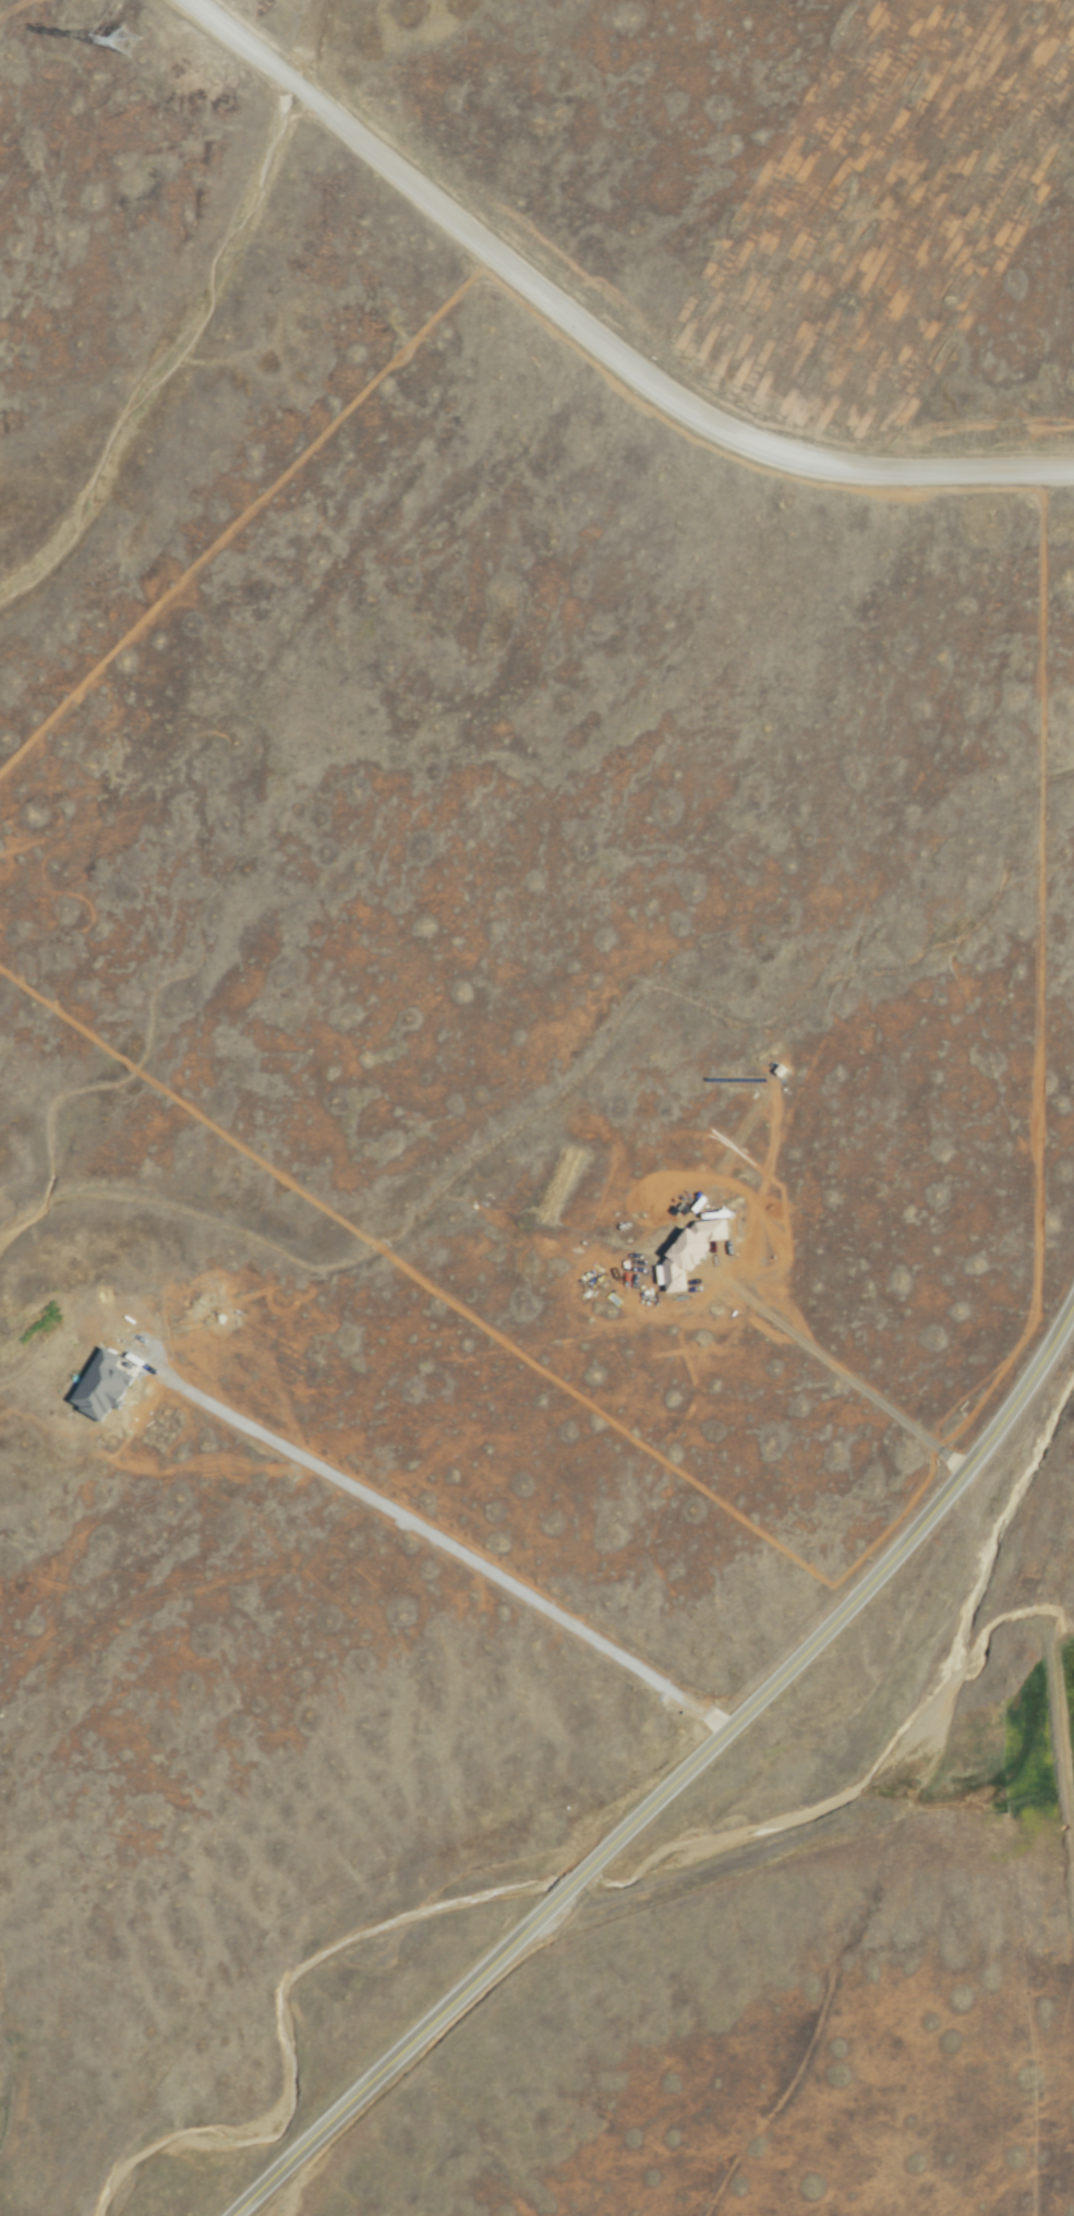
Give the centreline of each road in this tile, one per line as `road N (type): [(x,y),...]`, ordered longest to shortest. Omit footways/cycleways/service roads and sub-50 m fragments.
road 1 (tertiary): [(232,2215),(874,1578),(1004,1414),(1073,1299)]
road 2 (residential): [(1073,472),(845,468),(759,451),(707,427),(184,0)]

